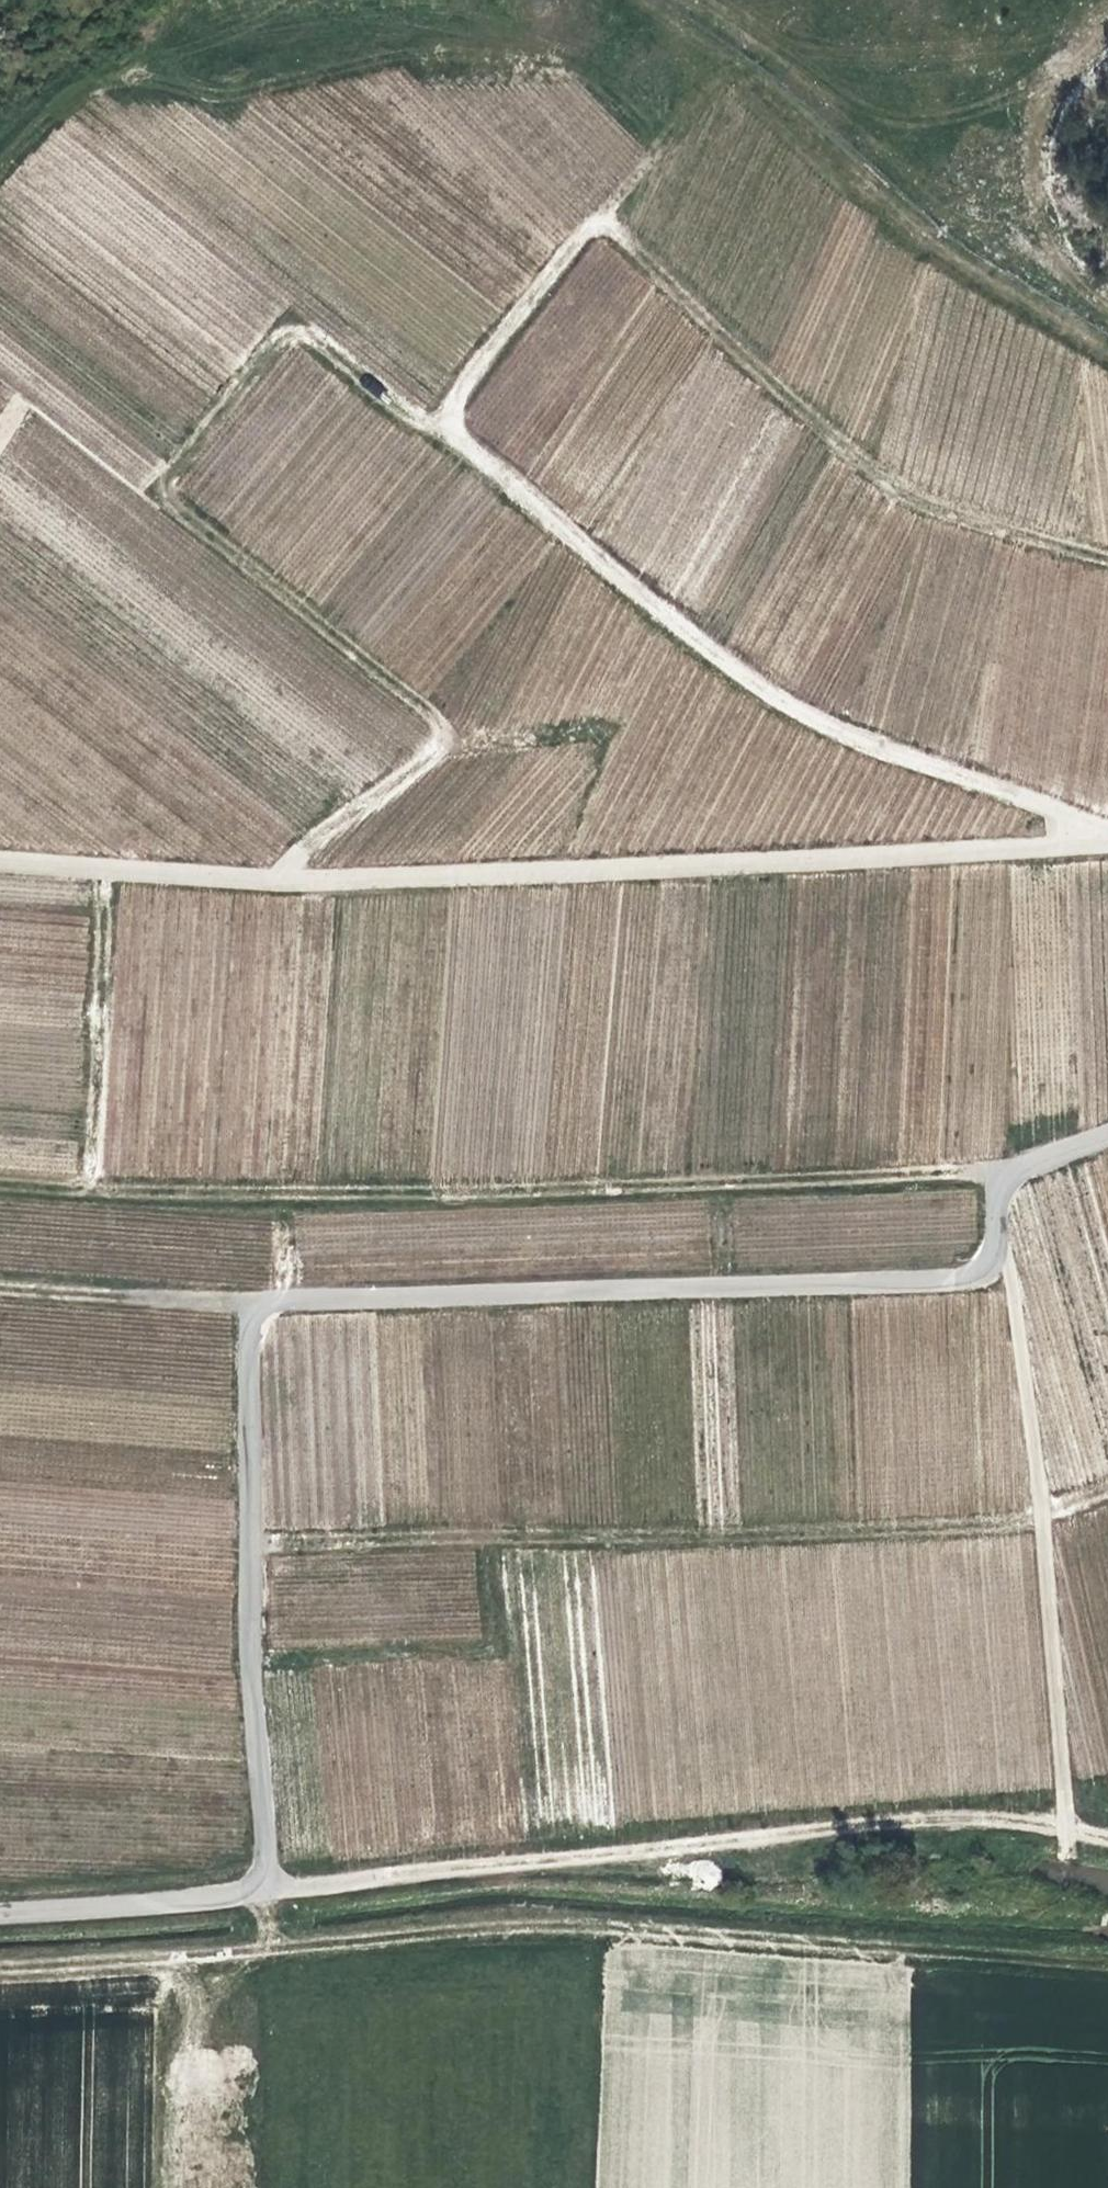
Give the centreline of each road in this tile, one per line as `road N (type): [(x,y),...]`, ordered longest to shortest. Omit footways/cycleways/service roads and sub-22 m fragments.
road 1 (unclassified): [(0,1905),(263,1891),(245,1616),(240,1298),(958,1278),(991,1249),(1003,1172),(1107,1129)]
road 2 (track): [(1081,843),(1057,805),(790,719),(437,419),(281,310),(146,479),(439,731),(418,761),(276,881)]
road 3 (track): [(1107,1963),(567,1927),(400,1928),(86,1973),(0,1974)]
road 4 (unclassified): [(1107,847),(276,881),(0,861)]
road 5 (track): [(0,1176),(287,1188),(1003,1172)]
road 6 (track): [(437,419),(594,207),(727,67),(992,276),(1107,348)]
road 7 (track): [(244,1537),(1012,1528),(1107,1489)]
road 8 (track): [(263,1891),(492,1858),(851,1825),(1064,1824),(1107,1833)]
road 9 (track): [(594,207),(903,498),(1107,561)]
road 10 (track): [(1064,1824),(1040,1519),(991,1249)]
road 11 (track): [(85,1180),(102,868)]
road 12 (track): [(0,1281),(240,1298)]

